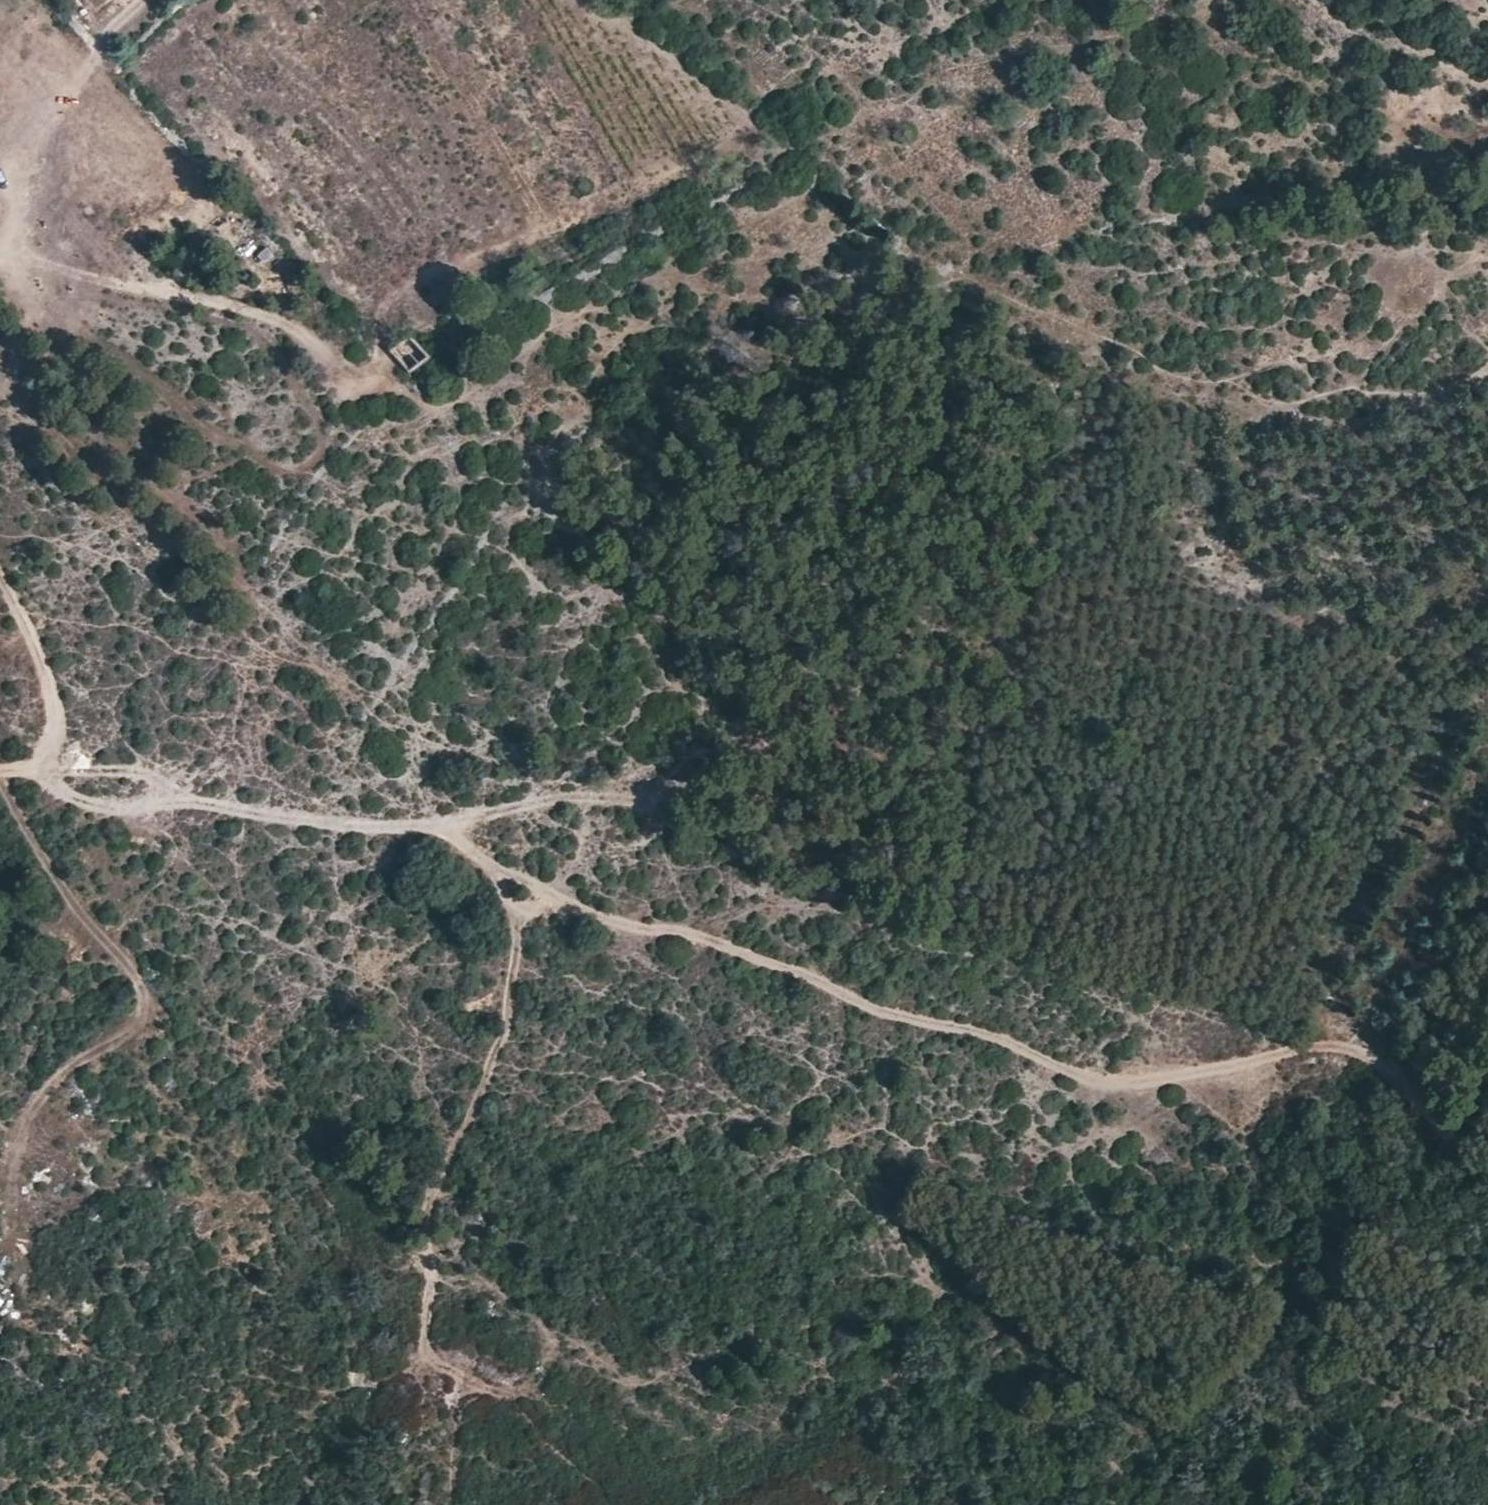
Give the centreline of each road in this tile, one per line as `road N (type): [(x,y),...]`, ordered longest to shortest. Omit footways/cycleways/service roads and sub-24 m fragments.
road 1 (track): [(1487,1173),(1361,1054),(1331,1045),(1118,1086),(1000,1040),(869,1009),(810,976),(679,930),(630,926),(550,895),(439,828),(189,800),(116,807),(68,797),(32,768)]
road 2 (track): [(0,255),(293,327),(321,351),(337,383),(360,388),(375,374),(385,312),(397,293),(694,167)]
road 3 (track): [(0,771),(32,768),(49,750),(54,720),(50,687),(0,581)]

